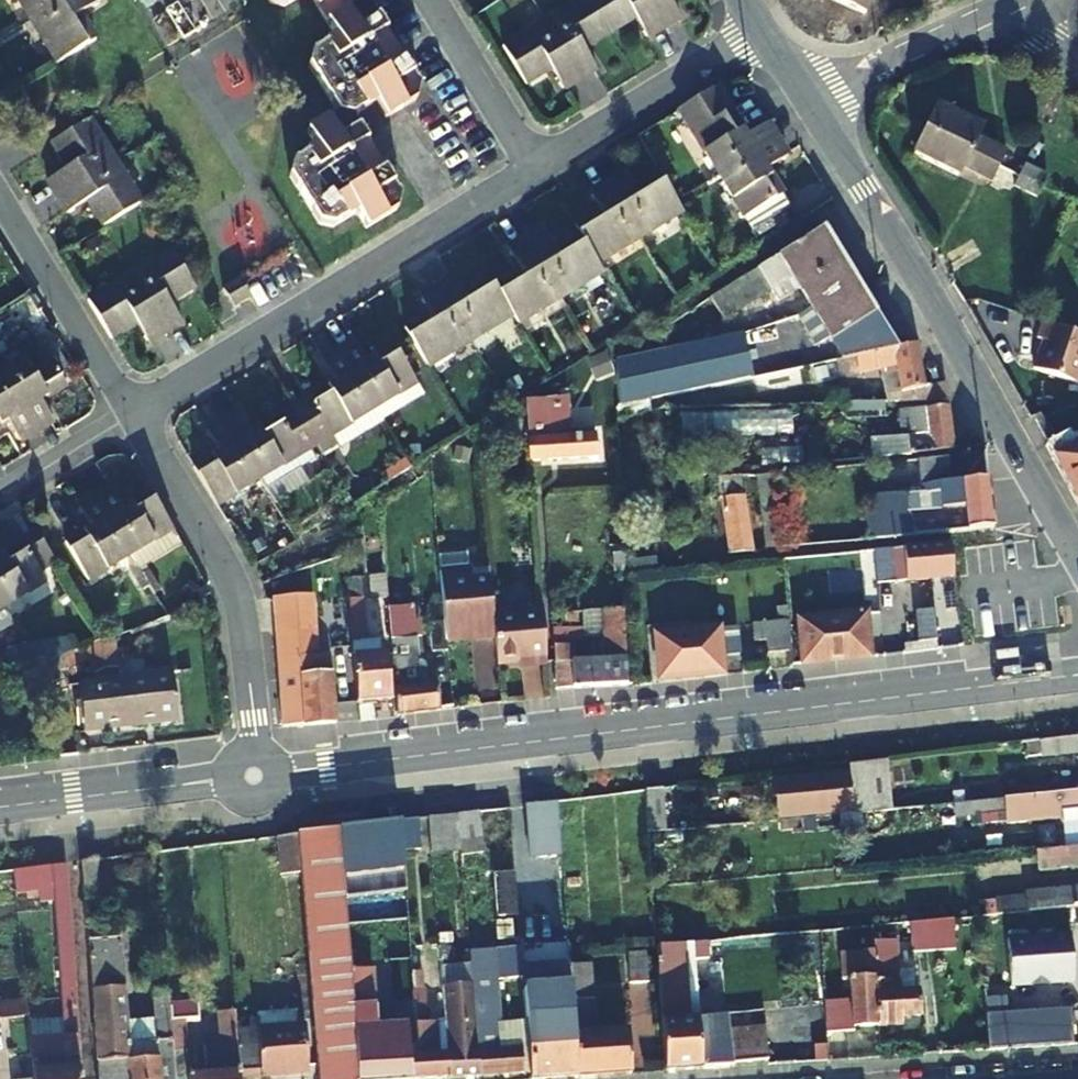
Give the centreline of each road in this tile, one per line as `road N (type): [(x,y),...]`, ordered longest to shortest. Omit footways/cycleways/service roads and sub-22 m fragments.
road 1 (tertiary): [(273,773),(1077,675)]
road 2 (tertiary): [(811,105),(1077,560)]
road 3 (residential): [(533,172),(129,417)]
road 4 (residential): [(255,753),(233,588),(129,417)]
road 5 (residential): [(764,30),(533,172)]
road 6 (residential): [(129,417),(0,204)]
road 7 (tertiary): [(0,808),(233,777)]
road 8 (residential): [(811,105),(998,12)]
road 9 (residential): [(428,0),(533,172)]
road 10 (residential): [(129,417),(0,496)]

